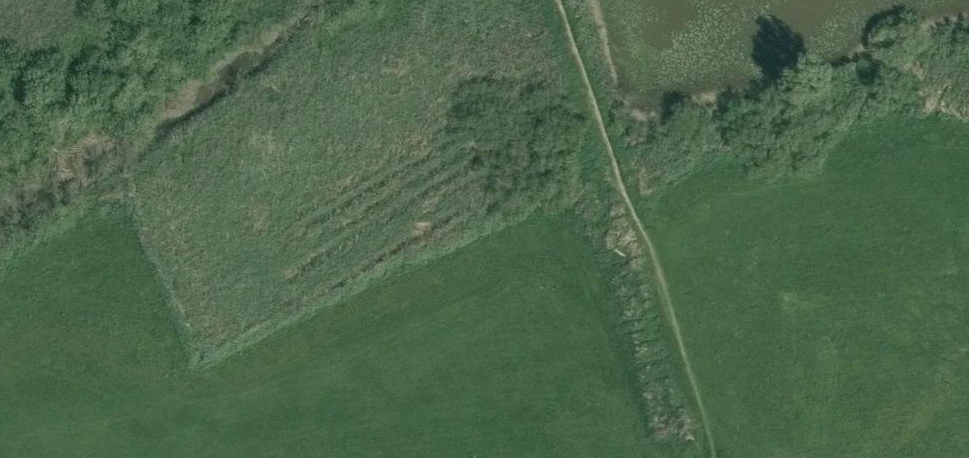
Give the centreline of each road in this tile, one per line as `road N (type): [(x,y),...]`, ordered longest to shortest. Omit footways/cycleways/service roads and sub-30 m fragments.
road 1 (track): [(554,0),(702,439)]

